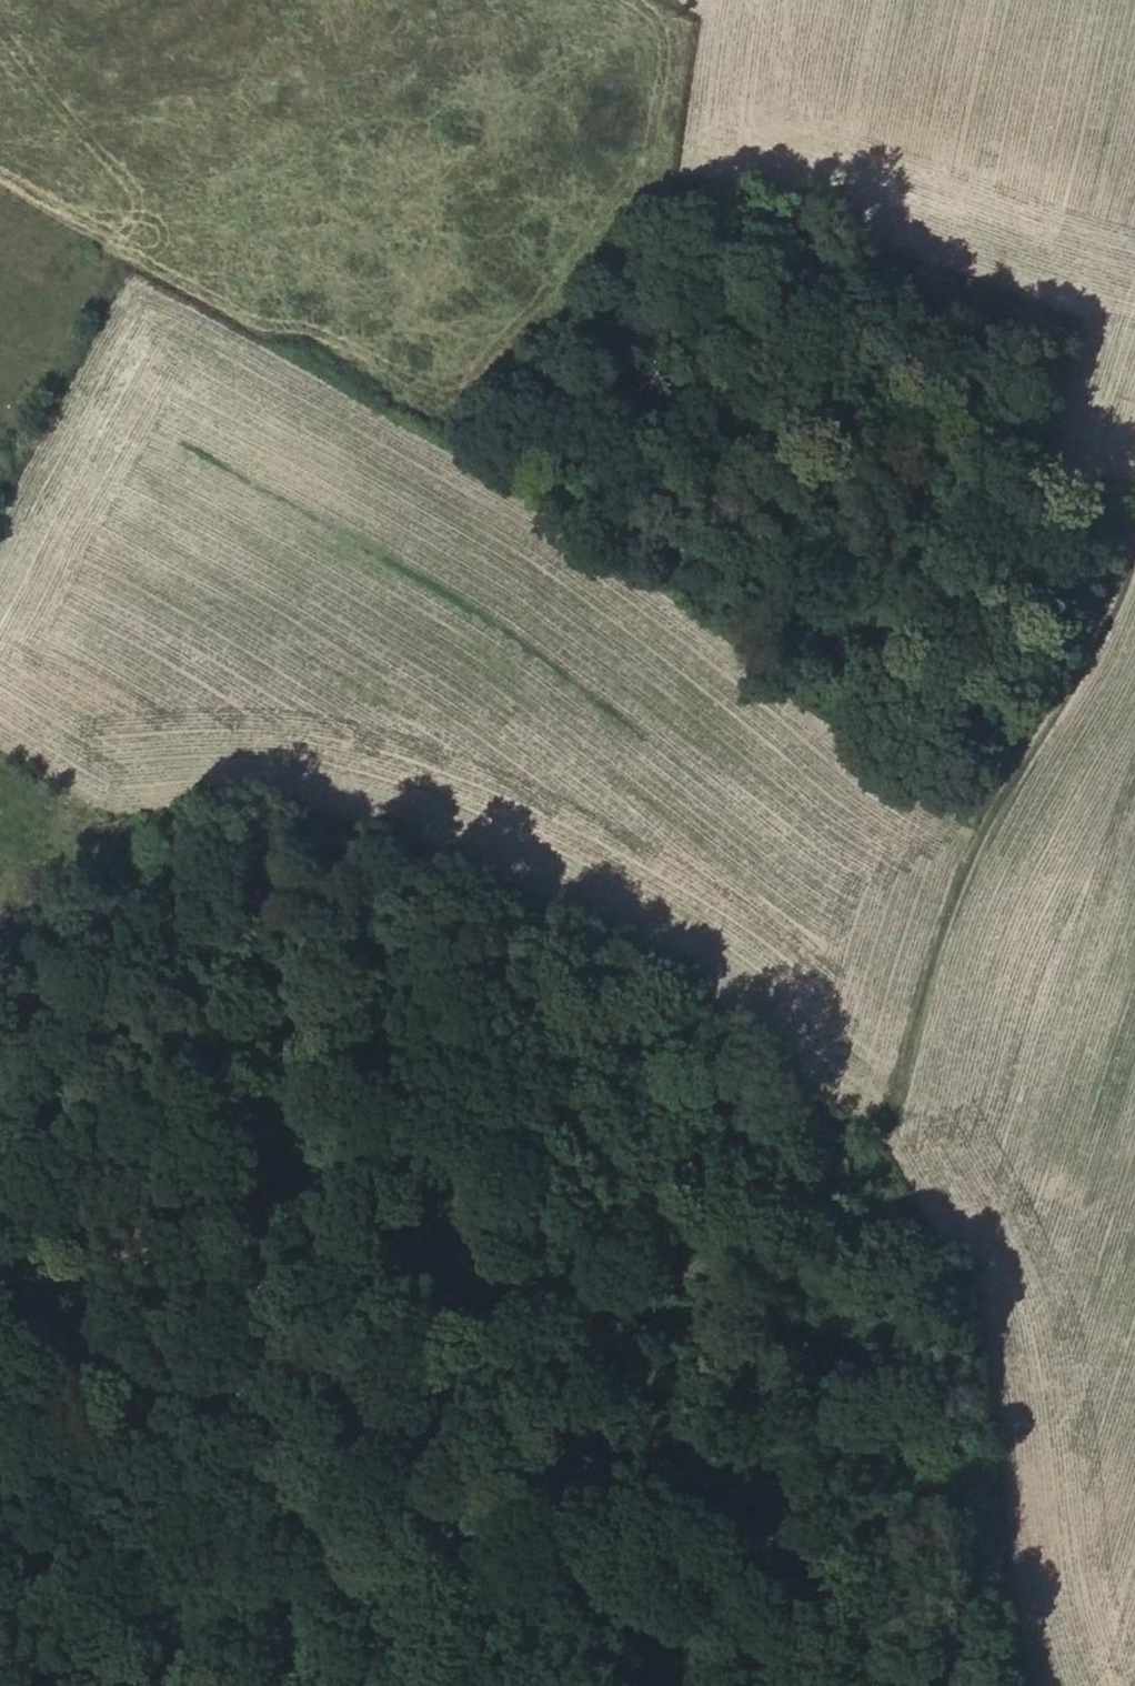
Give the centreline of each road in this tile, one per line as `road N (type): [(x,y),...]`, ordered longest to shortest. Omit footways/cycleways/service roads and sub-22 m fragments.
road 1 (track): [(1134,518),(1100,615),(1018,750),(943,920),(849,1180)]
road 2 (track): [(1001,1685),(849,1180)]

